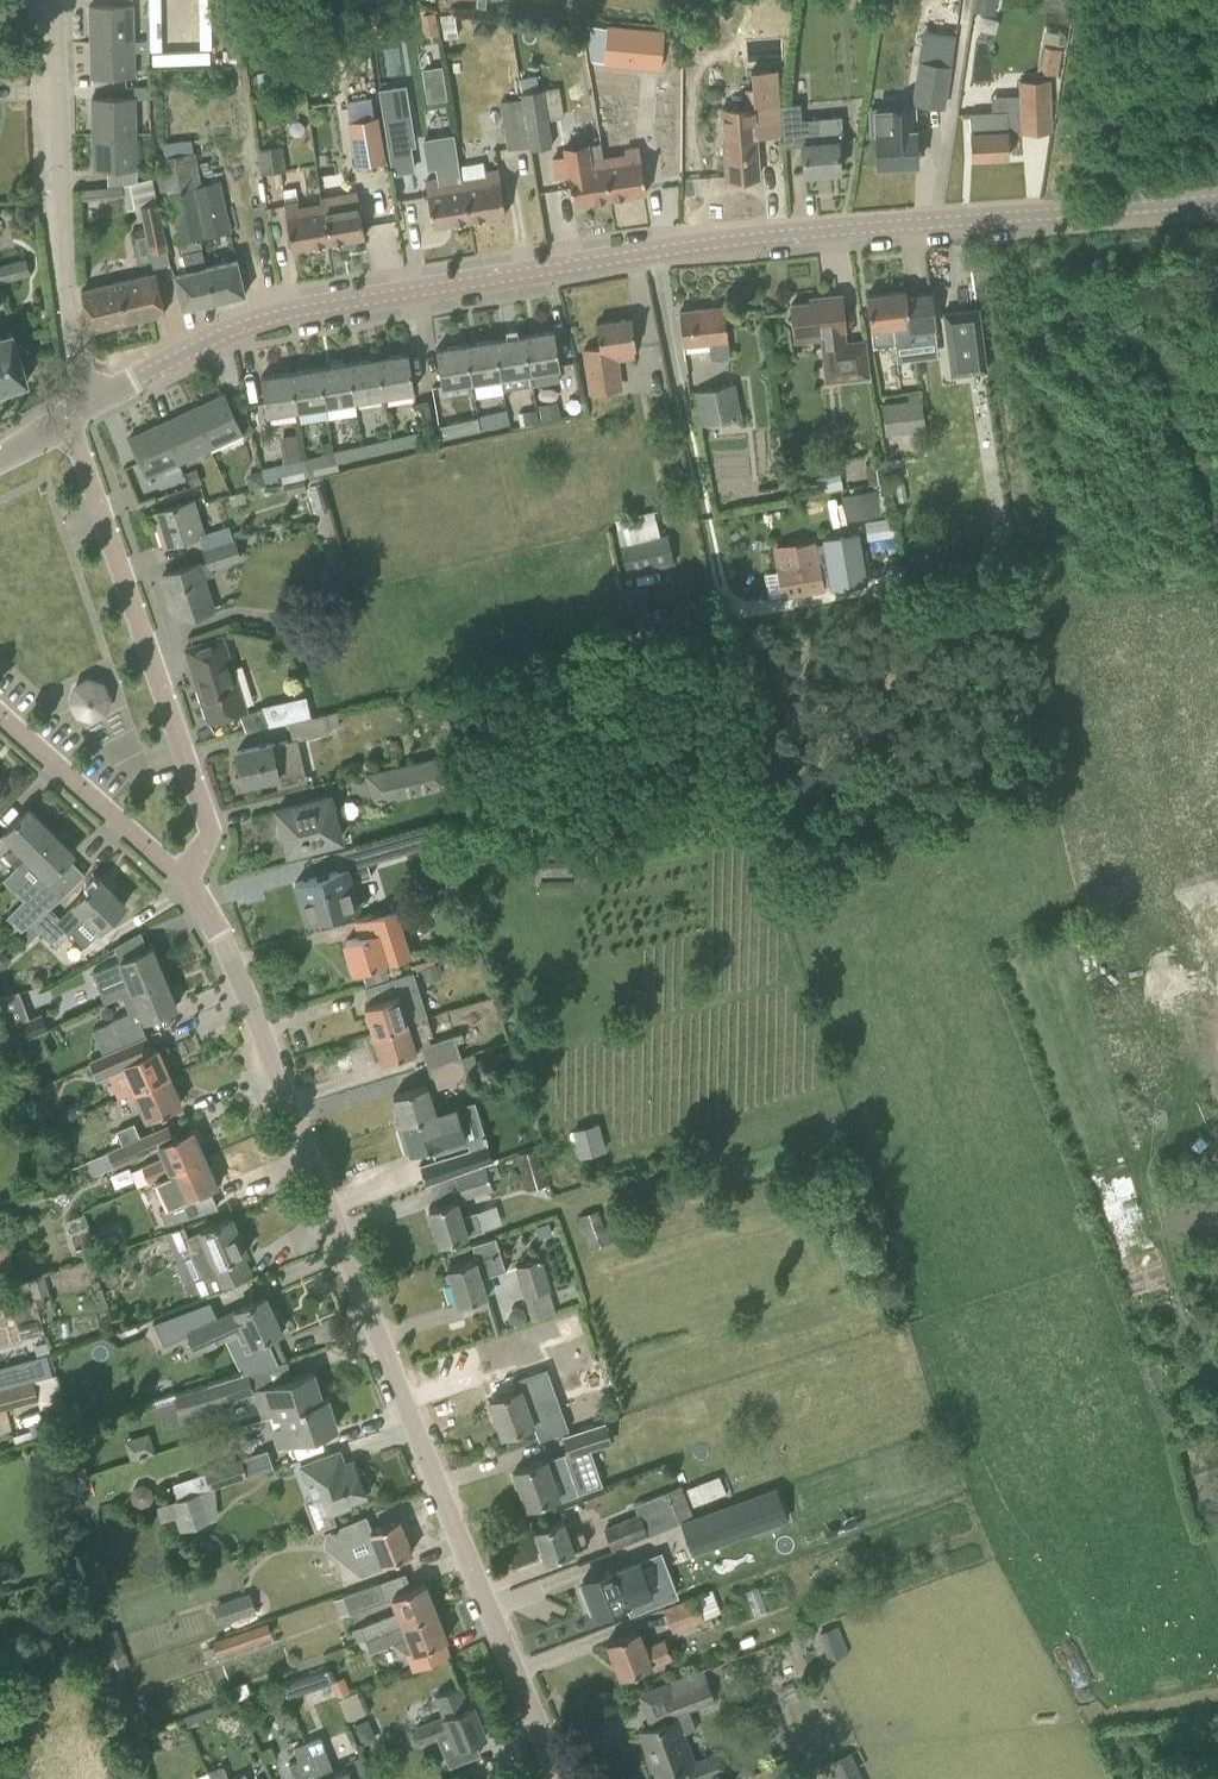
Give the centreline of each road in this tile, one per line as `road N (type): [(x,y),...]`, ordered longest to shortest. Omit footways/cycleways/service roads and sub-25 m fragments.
road 1 (unclassified): [(95,404),(230,332),(296,312),(656,251),(1217,198)]
road 2 (residential): [(557,1778),(230,951),(185,880)]
road 3 (track): [(779,871),(656,251)]
road 4 (residential): [(185,880),(212,843),(69,419)]
road 5 (residential): [(95,404),(73,330),(59,227),(58,0)]
road 6 (residential): [(0,713),(185,880)]

